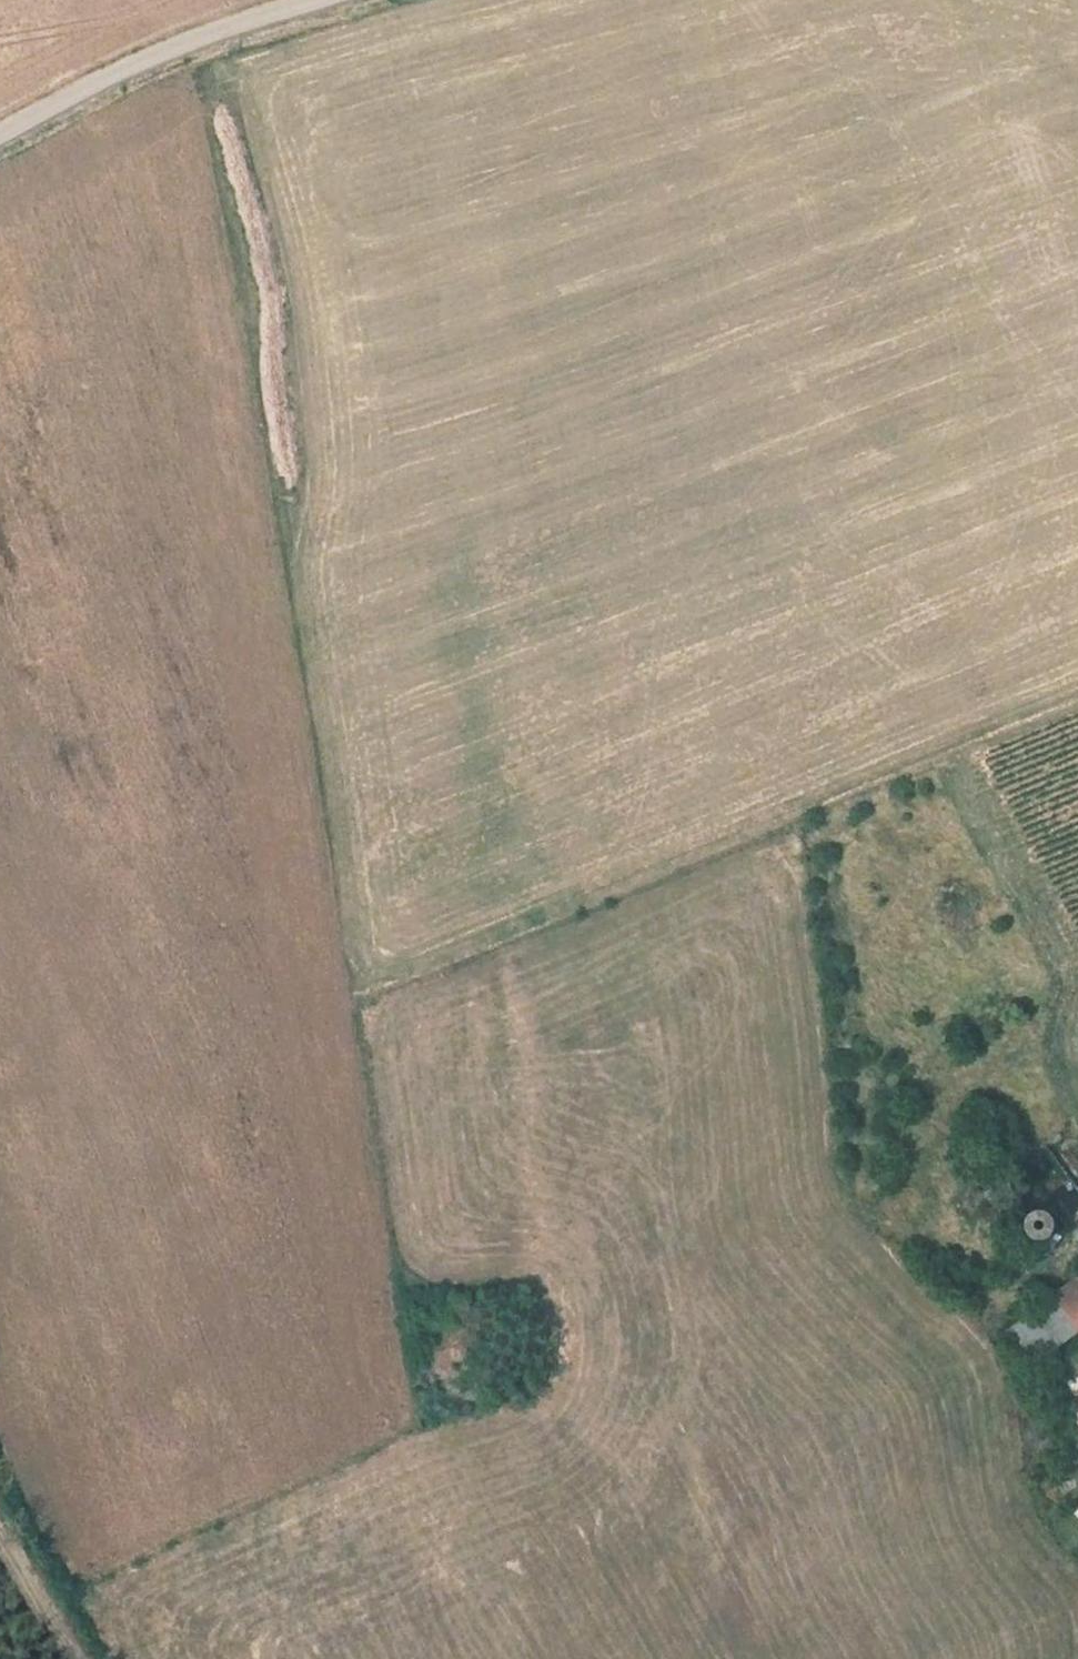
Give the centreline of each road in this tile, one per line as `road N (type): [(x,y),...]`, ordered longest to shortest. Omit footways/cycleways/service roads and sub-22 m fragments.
road 1 (tertiary): [(316,0),(140,60),(0,135)]

